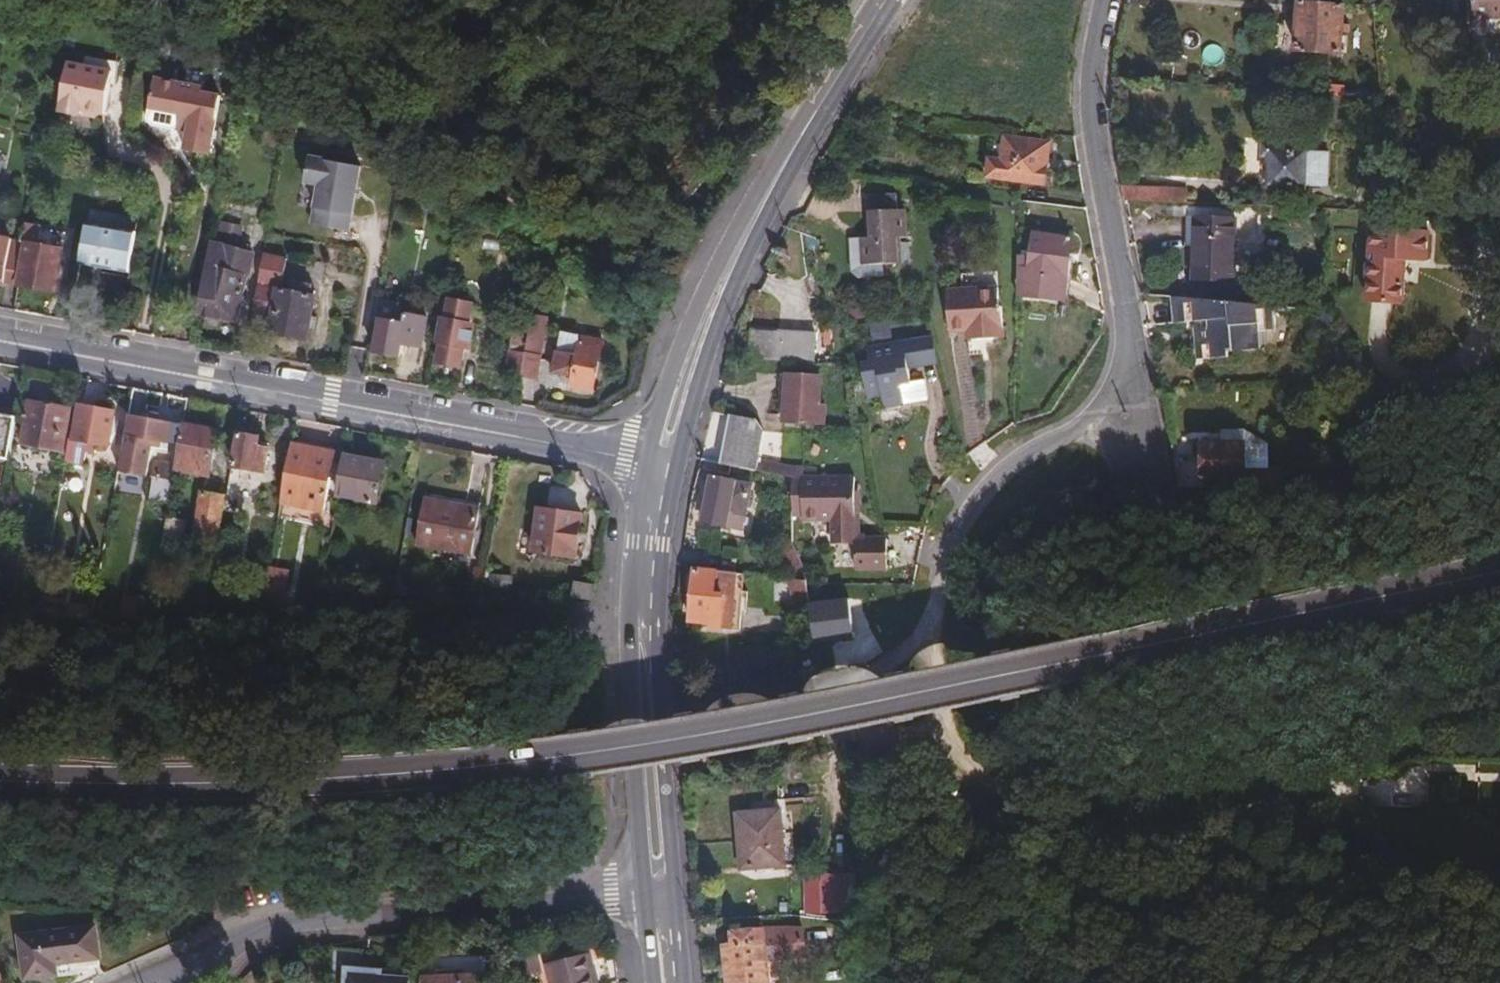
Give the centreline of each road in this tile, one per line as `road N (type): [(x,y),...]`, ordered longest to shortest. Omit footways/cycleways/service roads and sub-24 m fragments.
road 1 (secondary): [(1499,573),(671,741),(440,771),(179,776),(0,769)]
road 2 (residential): [(640,714),(887,666),(928,616),(949,549),(983,490),(1023,451),(1078,425),(1113,386),(1125,337),(1087,121),(1100,0)]
road 3 (track): [(1462,773),(1341,778),(1231,823),(1172,836),(1096,832),(1021,806),(970,774),(941,716),(928,616)]
road 4 (residential): [(0,339),(658,470)]
road 5 (secondary): [(885,0),(755,207),(702,331),(658,470)]
road 6 (residential): [(198,953),(281,919),(659,892)]
road 7 (secondary): [(658,470),(639,612),(640,714)]
road 8 (secondary): [(640,714),(659,892)]

